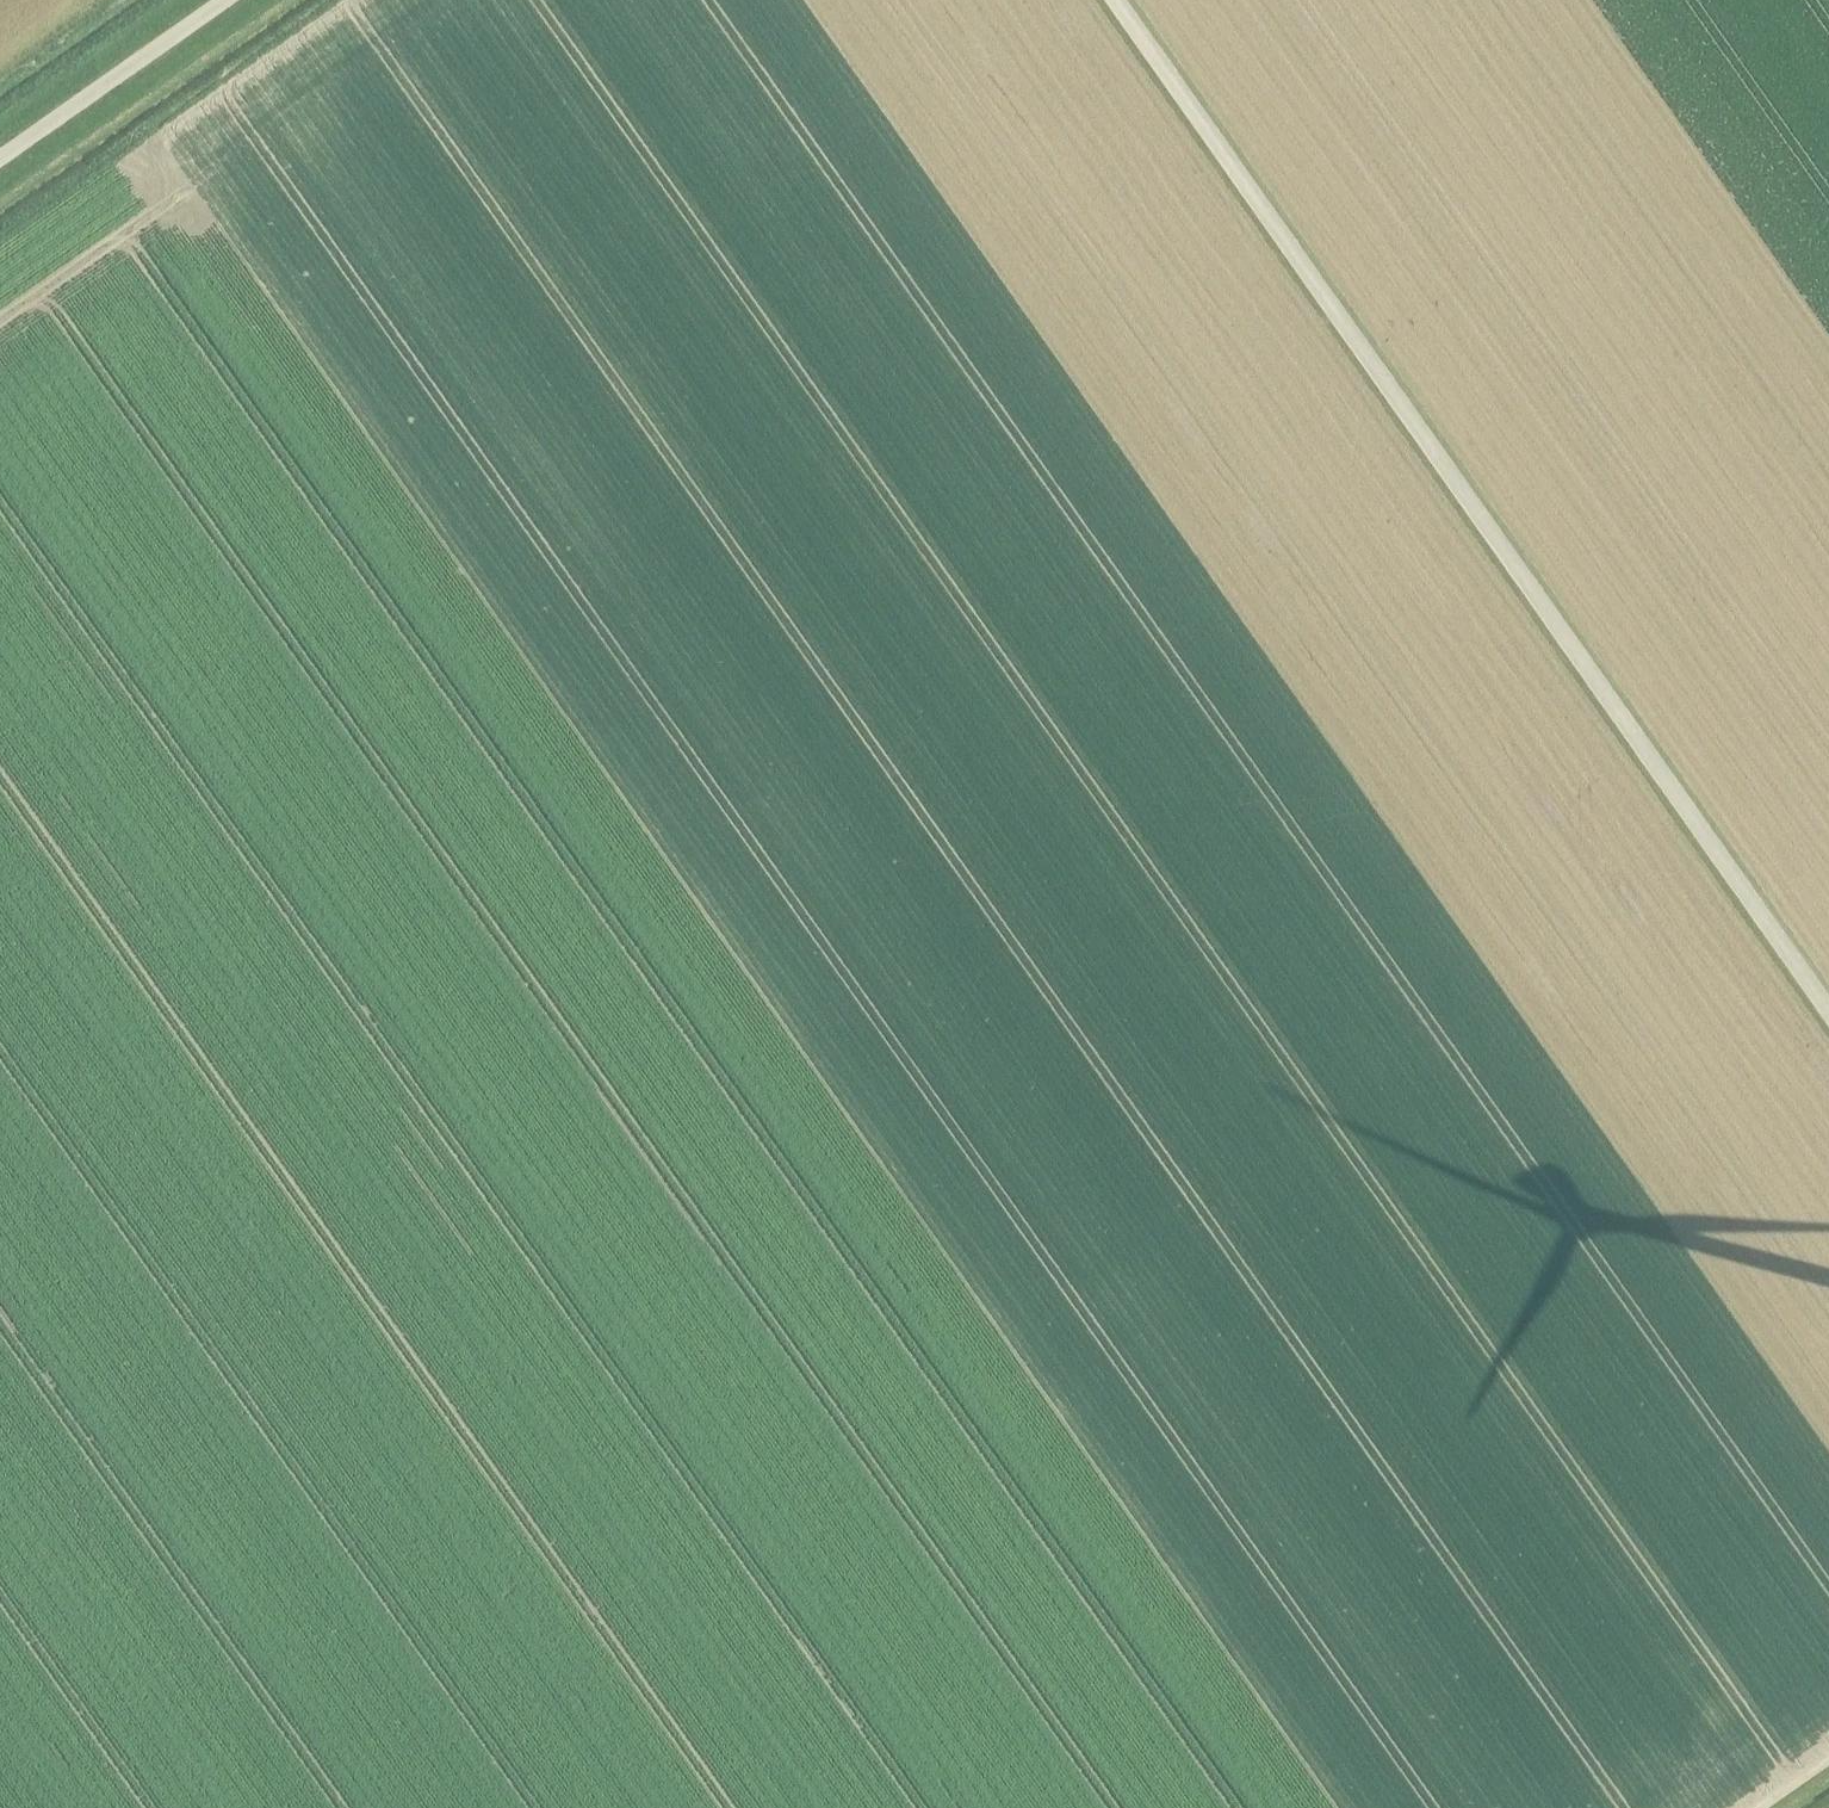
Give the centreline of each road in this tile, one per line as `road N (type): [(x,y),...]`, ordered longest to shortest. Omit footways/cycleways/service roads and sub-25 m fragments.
road 1 (residential): [(0,158),(225,0)]

